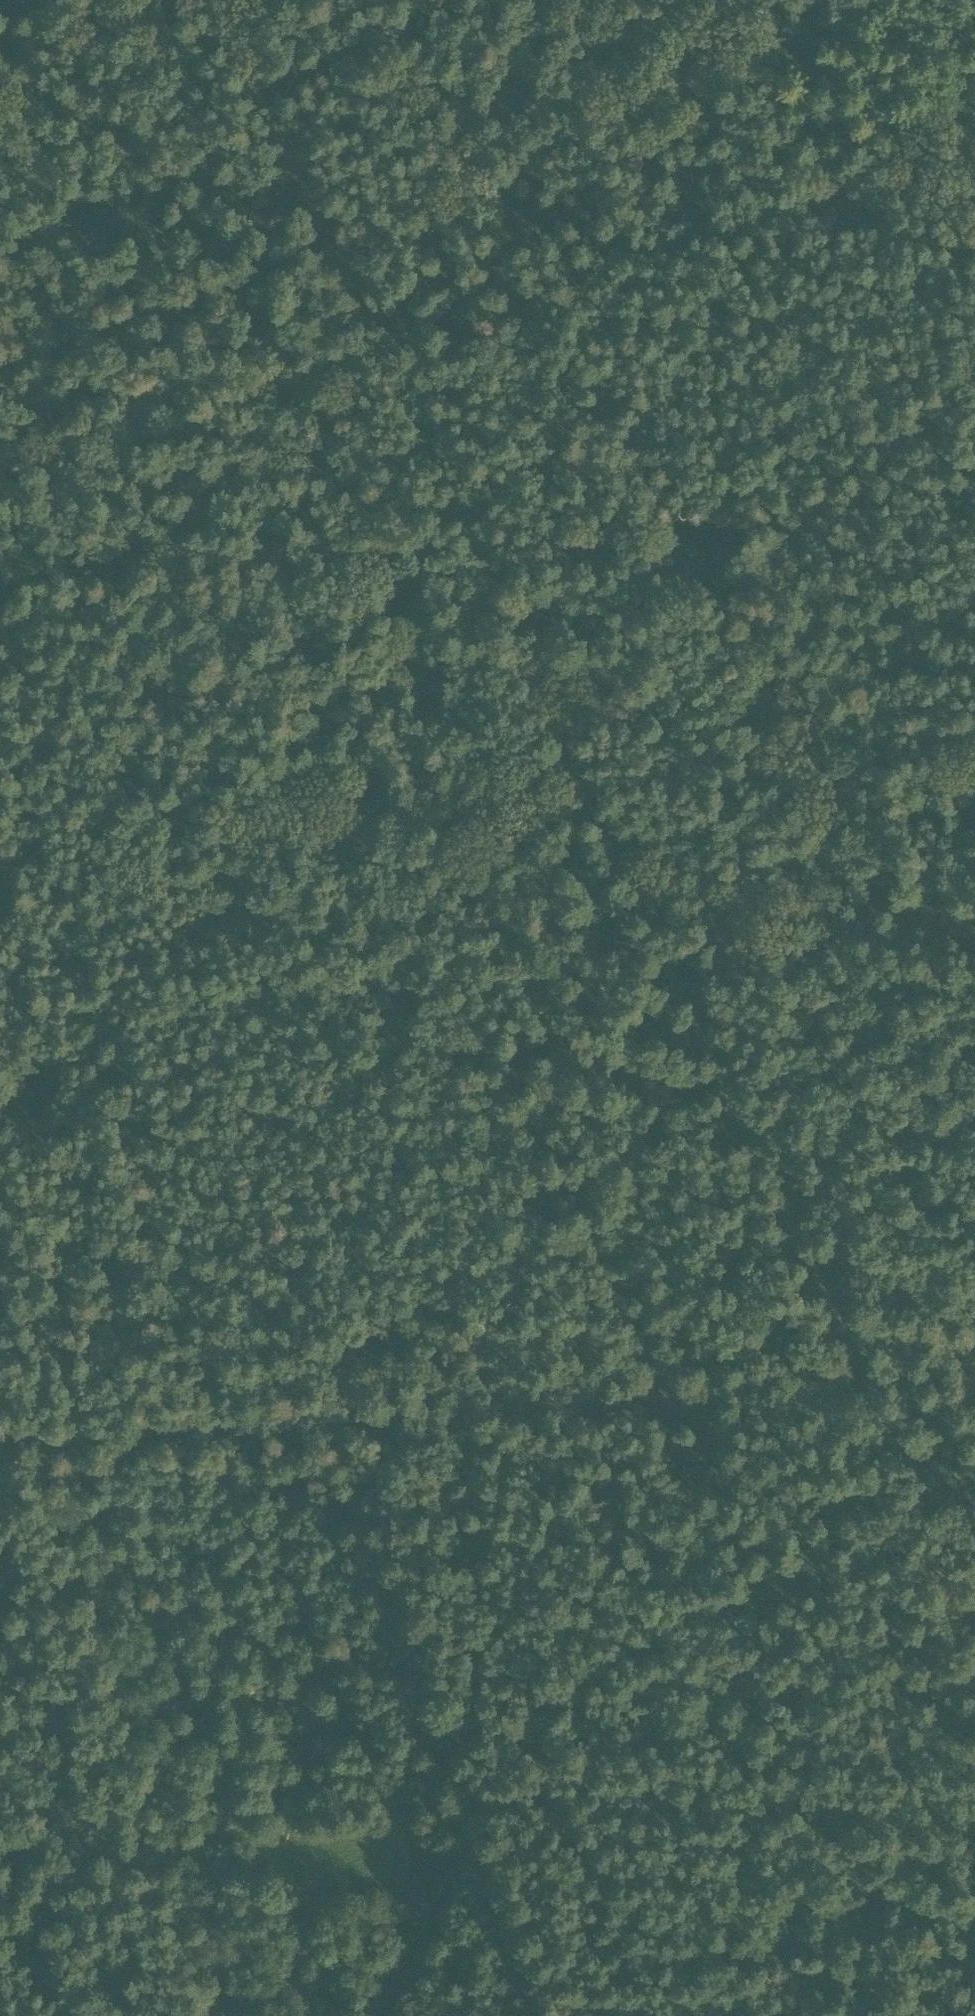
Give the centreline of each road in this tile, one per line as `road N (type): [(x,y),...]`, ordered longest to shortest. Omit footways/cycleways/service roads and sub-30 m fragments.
road 1 (track): [(209,0),(864,1373)]
road 2 (track): [(974,1365),(0,1432)]
road 3 (track): [(232,1415),(317,1659),(392,1790)]
road 4 (track): [(326,247),(0,365)]
road 5 (track): [(317,1659),(287,1830)]

